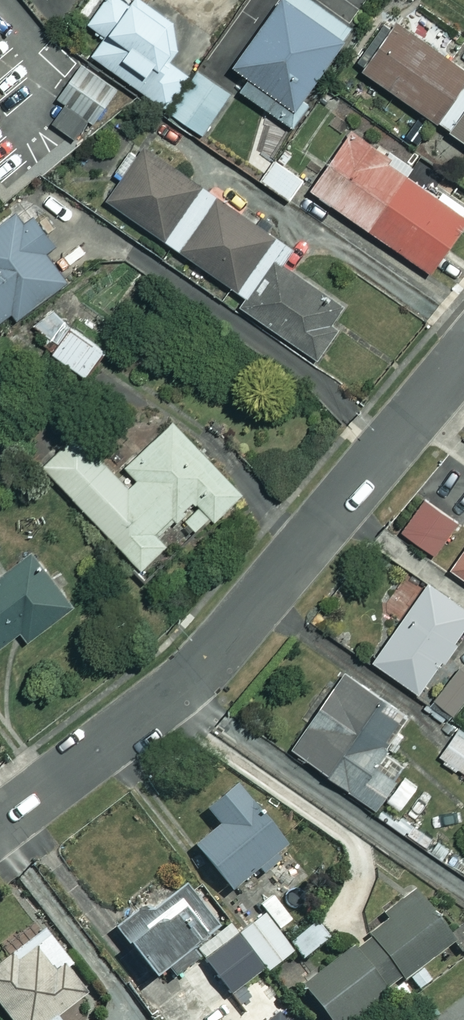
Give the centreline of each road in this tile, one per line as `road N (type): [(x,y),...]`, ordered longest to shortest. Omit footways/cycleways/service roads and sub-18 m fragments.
road 1 (residential): [(463,355),(201,665),(0,822)]

